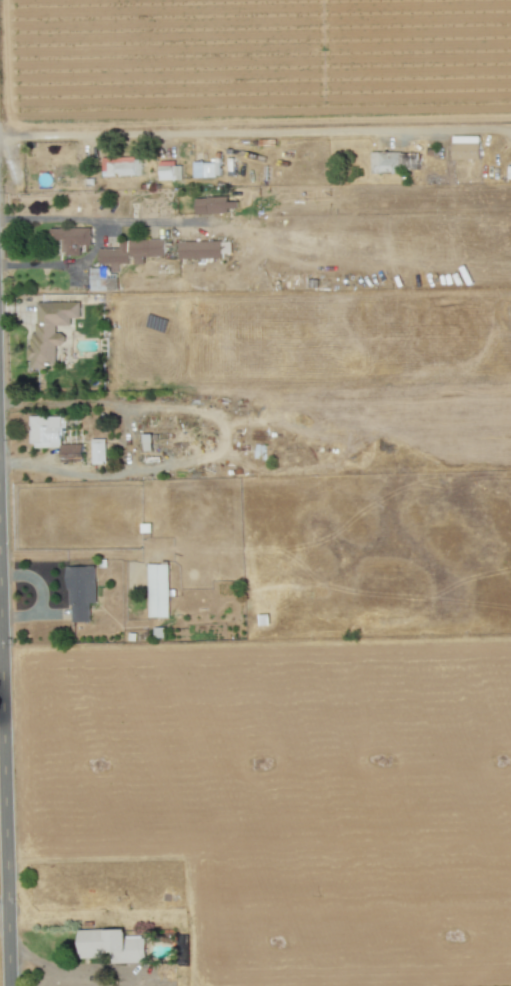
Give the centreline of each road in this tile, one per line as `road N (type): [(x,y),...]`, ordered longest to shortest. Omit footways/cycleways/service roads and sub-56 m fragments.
road 1 (tertiary): [(11,985),(0,516)]

